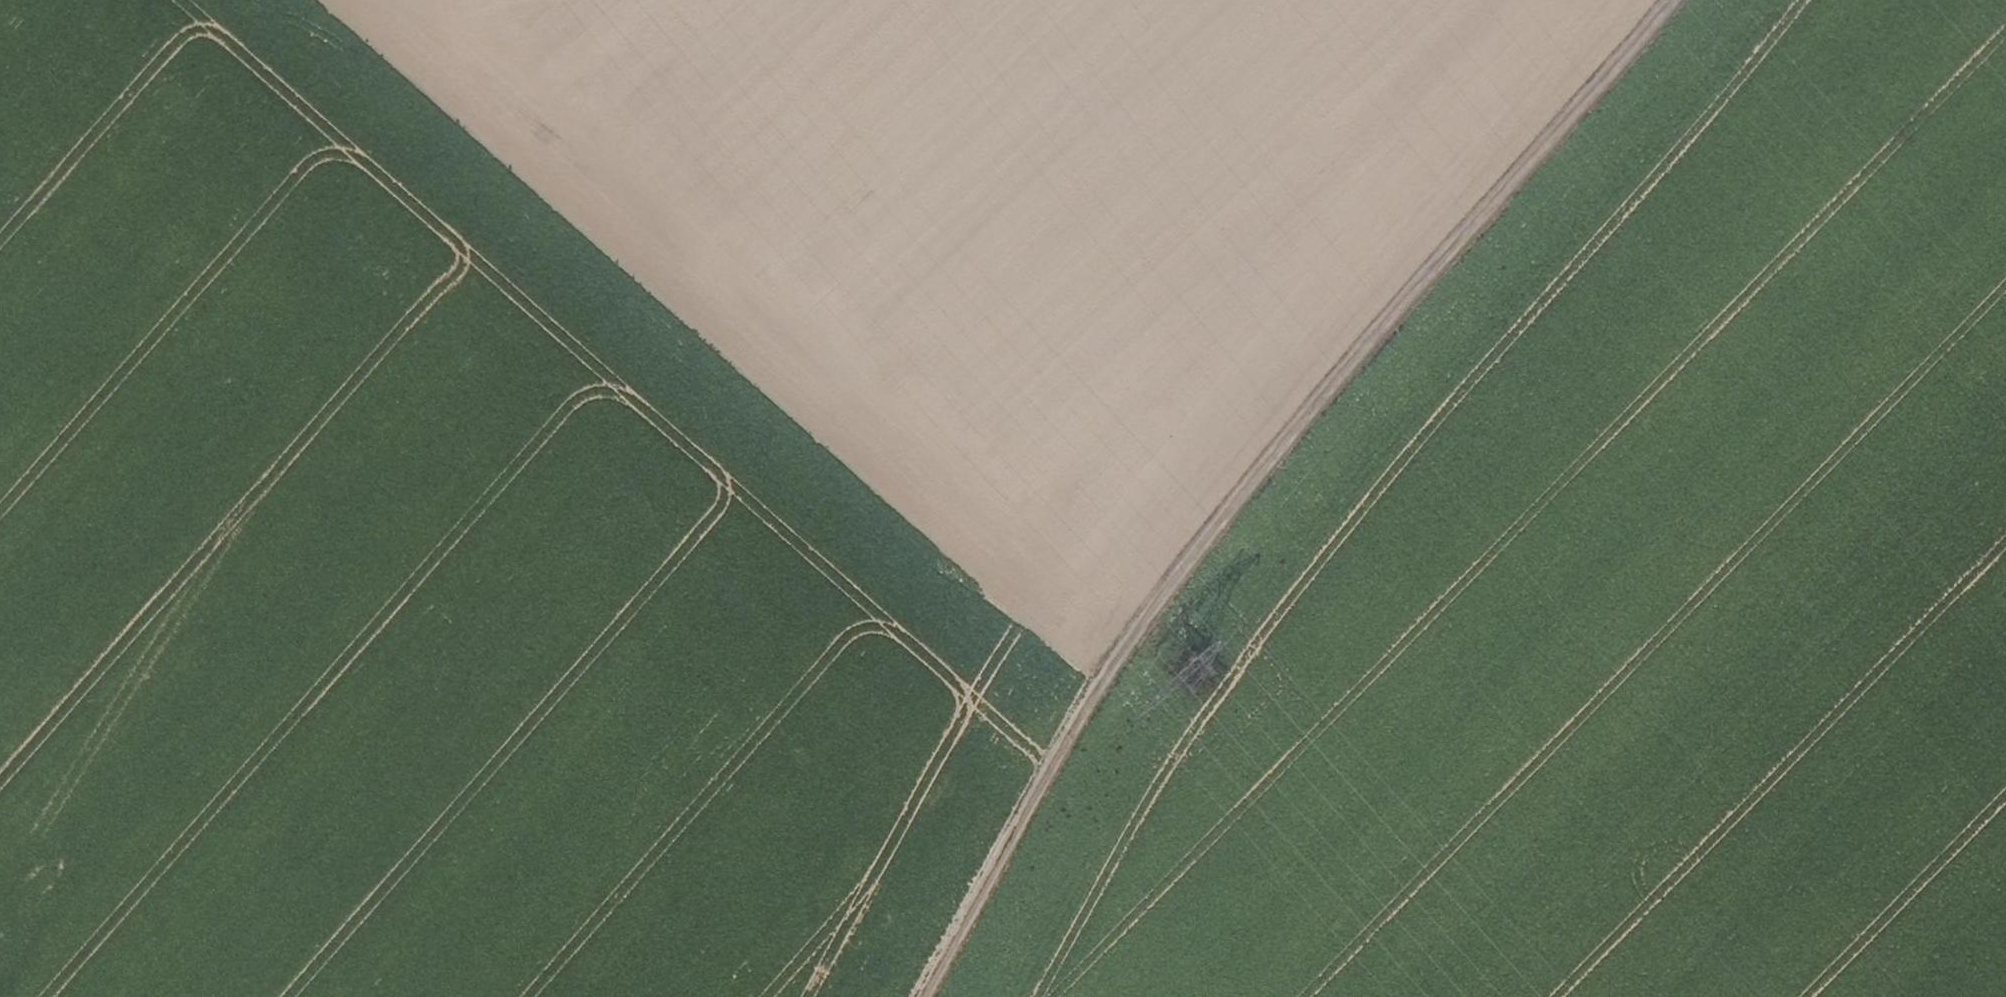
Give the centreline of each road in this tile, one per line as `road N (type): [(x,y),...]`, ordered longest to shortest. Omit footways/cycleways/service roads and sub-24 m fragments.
road 1 (track): [(926,996),(1114,661),(1374,335),(1674,0)]

